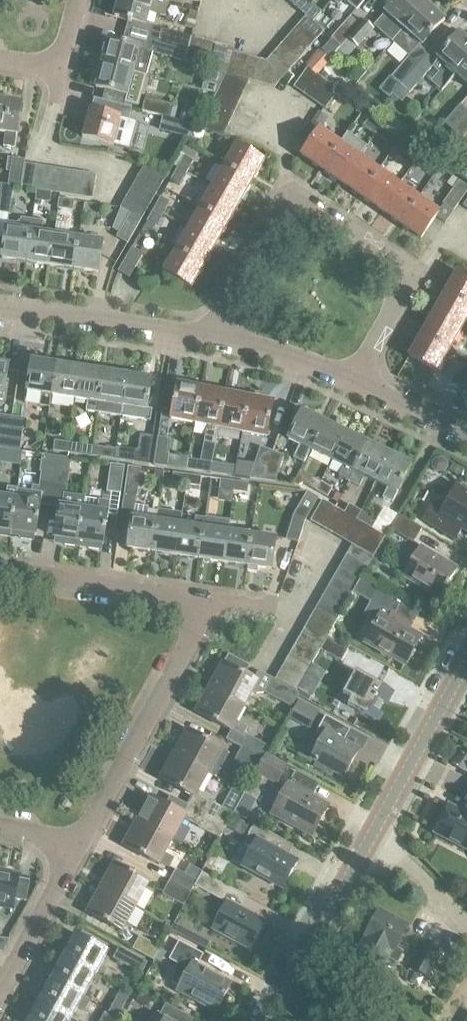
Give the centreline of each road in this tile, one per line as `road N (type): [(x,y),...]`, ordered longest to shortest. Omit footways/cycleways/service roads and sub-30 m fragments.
road 1 (residential): [(76,844),(205,626),(201,608),(167,597),(0,581)]
road 2 (residential): [(210,335),(266,221),(291,207),(404,264),(401,286),(350,378)]
road 3 (residential): [(210,335),(0,308)]
road 4 (unclassified): [(274,1020),(372,839)]
road 5 (unclassified): [(372,839),(466,667)]
road 6 (residential): [(0,987),(76,844)]
road 7 (residential): [(350,378),(210,335)]
road 8 (residential): [(466,447),(350,378)]
road 9 (residential): [(466,927),(372,839)]

